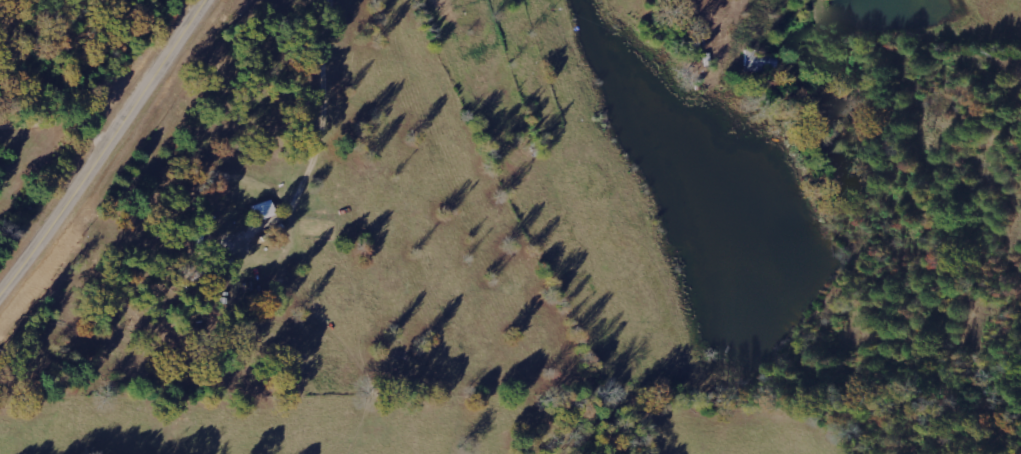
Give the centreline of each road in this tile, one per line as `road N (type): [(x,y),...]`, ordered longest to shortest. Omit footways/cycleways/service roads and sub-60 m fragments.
road 1 (tertiary): [(0,291),(202,0)]

